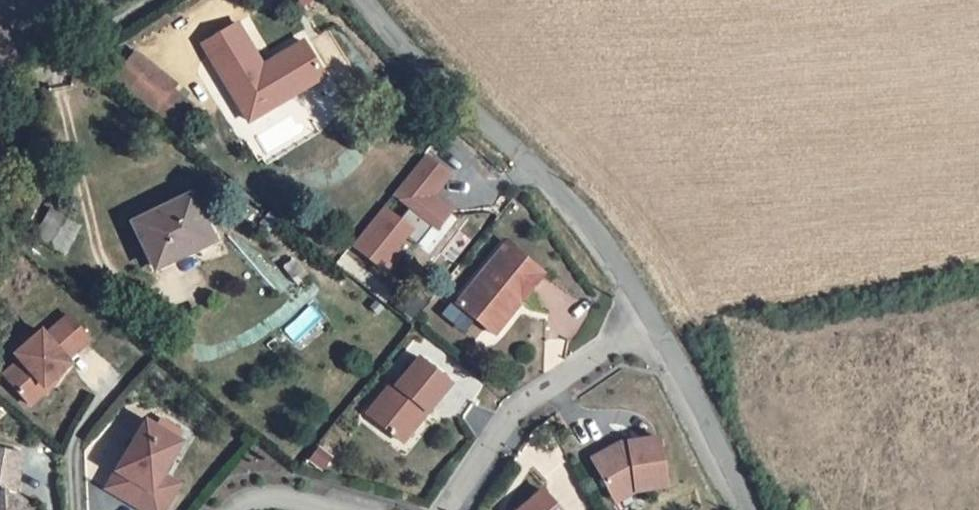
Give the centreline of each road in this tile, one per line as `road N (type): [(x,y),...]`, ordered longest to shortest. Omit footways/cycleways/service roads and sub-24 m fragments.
road 1 (unclassified): [(368,0),(468,94),(619,262),(654,328)]
road 2 (residential): [(451,509),(516,408),(654,328)]
road 3 (unclassified): [(654,328),(750,509)]

